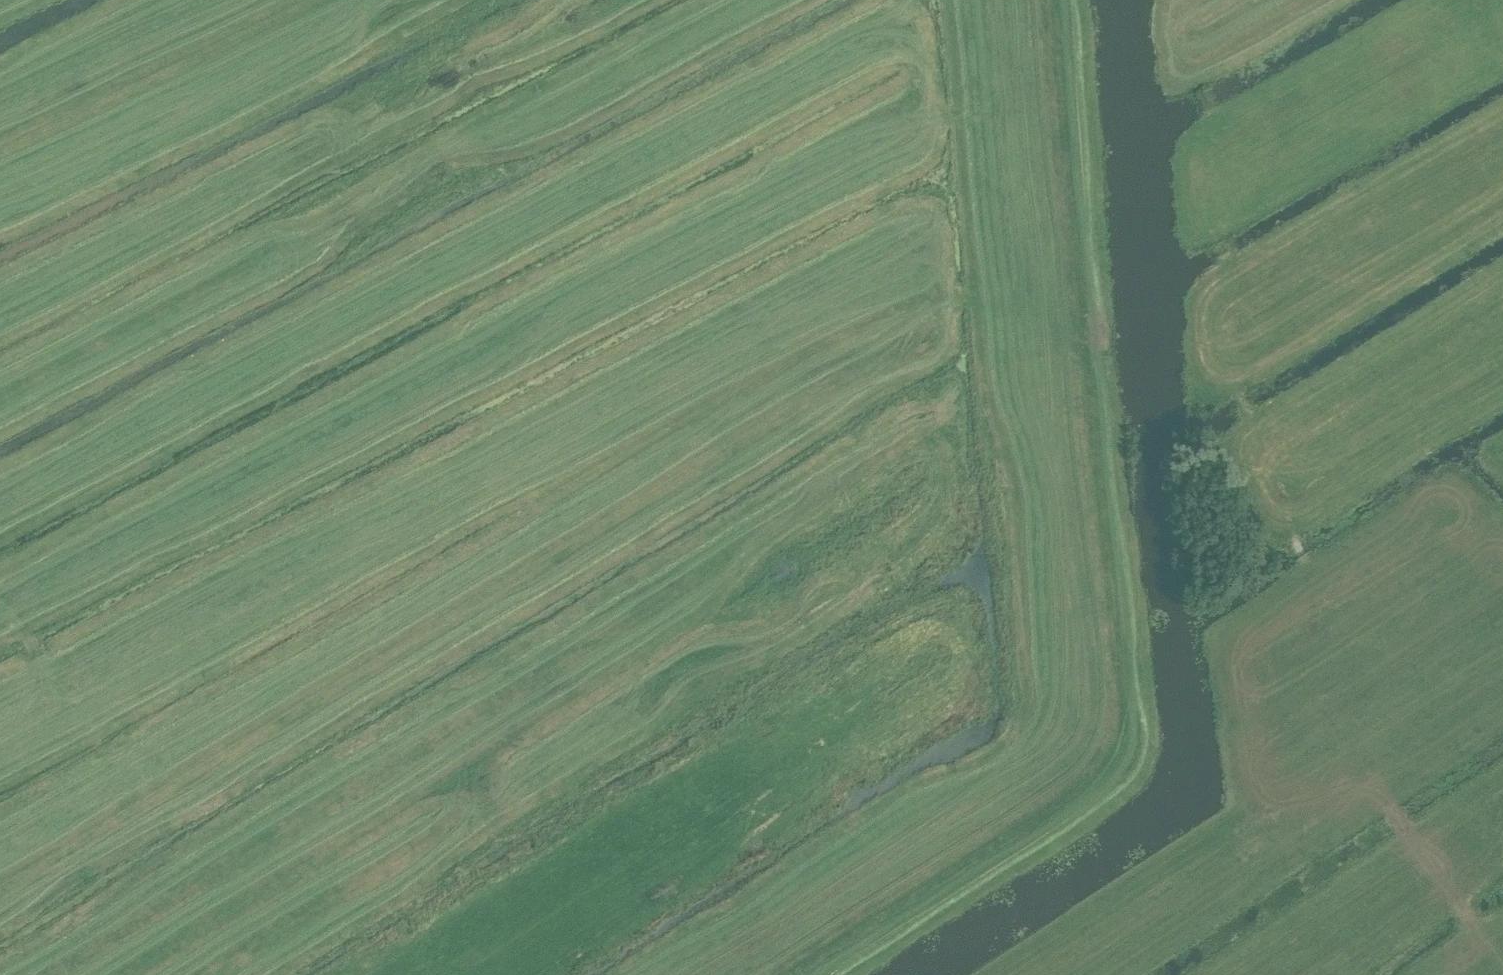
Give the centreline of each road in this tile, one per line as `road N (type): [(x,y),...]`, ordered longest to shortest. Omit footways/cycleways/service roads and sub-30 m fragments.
road 1 (track): [(0,603),(111,758),(107,774),(0,838)]

